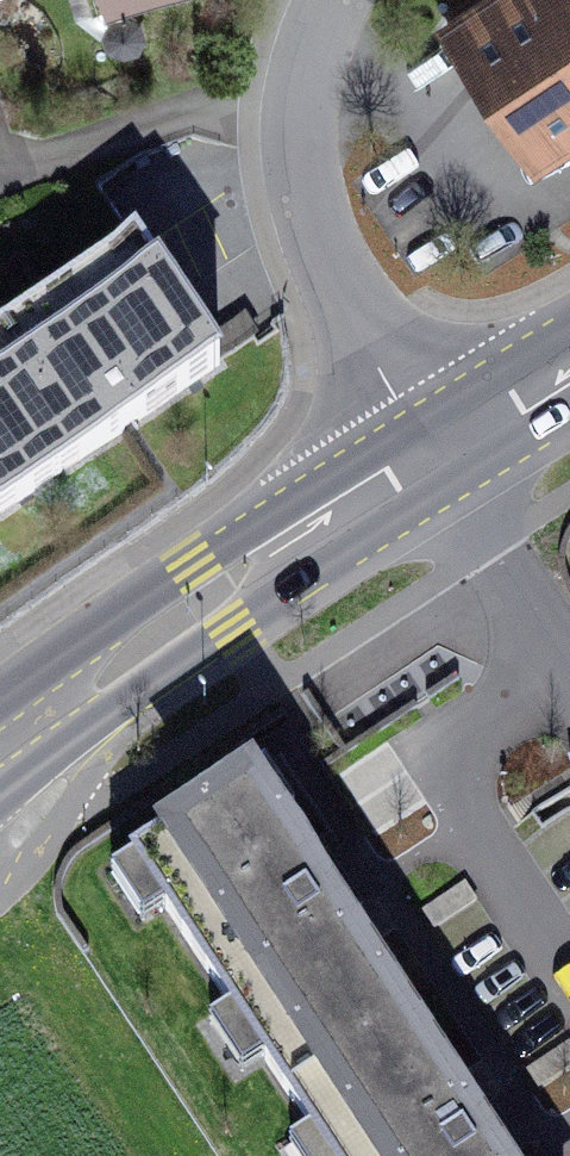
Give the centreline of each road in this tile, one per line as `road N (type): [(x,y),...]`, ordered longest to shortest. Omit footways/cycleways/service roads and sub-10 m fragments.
road 1 (residential): [(569,970),(466,810),(460,788),(470,742),(526,677),(529,618),(488,536),(418,442)]
road 2 (primary): [(0,803),(227,617),(364,483)]
road 3 (residential): [(418,442),(312,219),(299,171),(303,89),(335,0)]
road 4 (primary): [(364,483),(187,559),(0,699)]
road 5 (primary): [(418,442),(569,354)]

